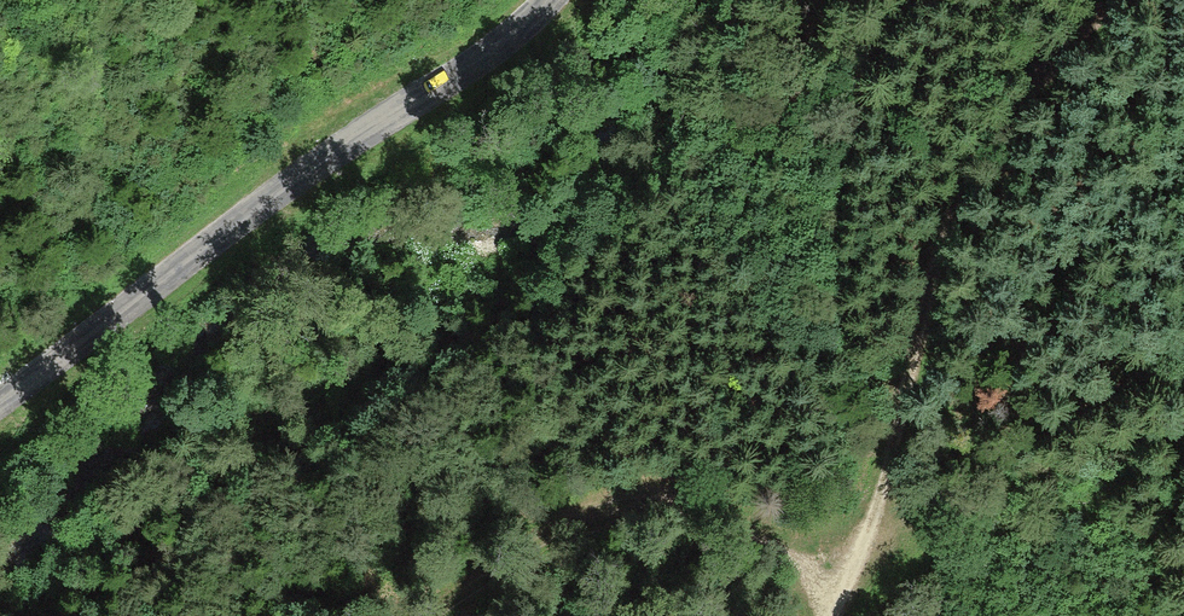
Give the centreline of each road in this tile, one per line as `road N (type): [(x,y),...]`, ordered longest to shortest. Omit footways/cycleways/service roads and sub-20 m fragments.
road 1 (track): [(836,615),(861,572),(936,262),(964,192),(1016,114),(1114,0)]
road 2 (tertiary): [(552,0),(514,37),(315,164),(0,404)]
road 3 (track): [(861,572),(778,528),(688,501),(624,502),(578,520),(433,615)]

